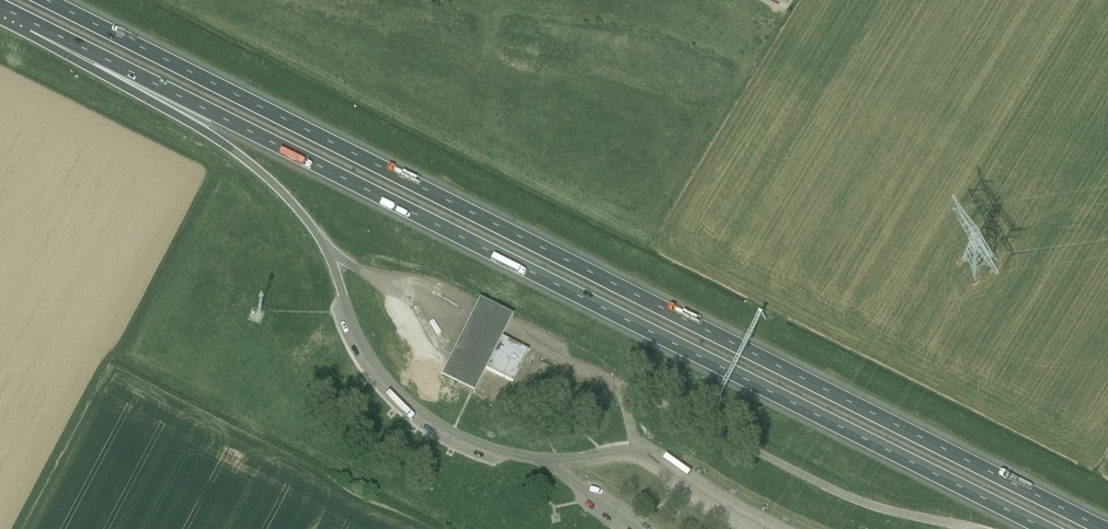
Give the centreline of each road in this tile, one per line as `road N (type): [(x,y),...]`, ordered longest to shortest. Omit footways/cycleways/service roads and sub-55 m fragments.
road 1 (motorway): [(1104,528),(47,0)]
road 2 (motorway): [(0,12),(1045,528)]
road 3 (motorway): [(994,528),(975,433),(912,301),(871,250),(771,162),(682,116),(623,97),(308,47),(140,0)]
road 4 (motorway): [(0,15),(458,294),(524,352),(575,416),(636,528)]
road 5 (motorway): [(0,14),(209,132),(268,175),(329,252)]

